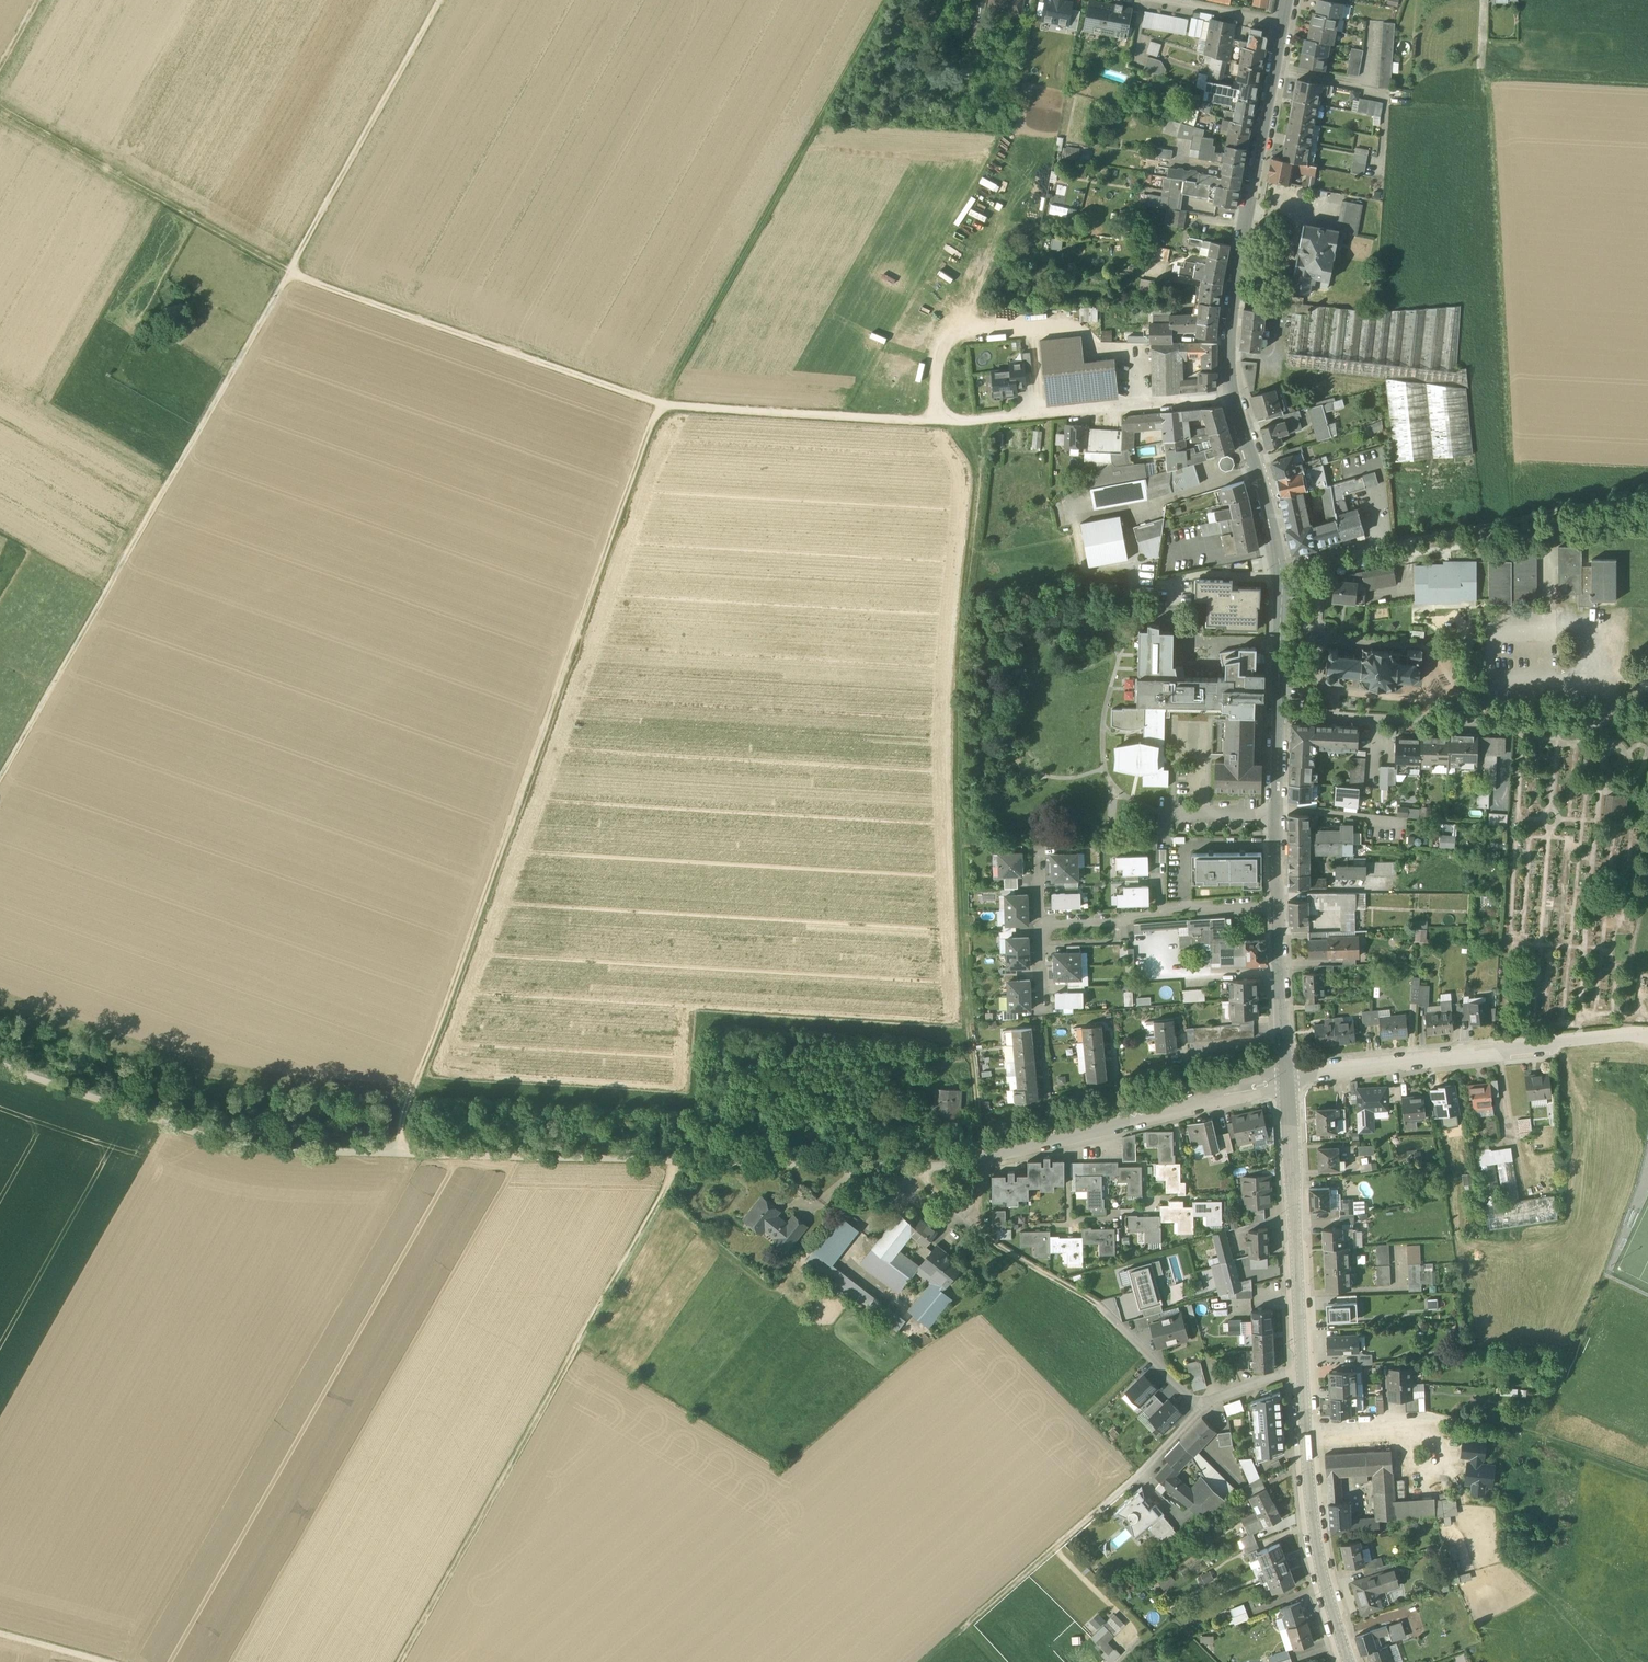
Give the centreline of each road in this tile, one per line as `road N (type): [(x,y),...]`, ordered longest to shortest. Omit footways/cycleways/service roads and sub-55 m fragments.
road 1 (track): [(397,1153),(578,625),(665,403),(884,0)]
road 2 (track): [(0,1064),(246,1148),(927,1168),(989,1157)]
road 3 (track): [(985,1145),(963,693),(986,418)]
road 4 (track): [(286,273),(665,403),(986,418)]
road 5 (tertiary): [(1285,1080),(1310,1491),(1350,1661)]
road 6 (track): [(398,1661),(682,1162)]
road 7 (track): [(0,768),(286,273)]
road 8 (tertiary): [(1284,22),(1232,322),(1233,394)]
road 9 (residential): [(1278,712),(1608,728)]
road 10 (track): [(286,273),(442,0)]
road 11 (residential): [(989,1157),(1285,1080)]
road 12 (track): [(1385,554),(1647,504)]
road 13 (residential): [(1285,1080),(1546,1044)]
road 14 (residential): [(986,418),(1233,394)]
road 15 (tertiary): [(1278,712),(1278,905)]
road 16 (tertiary): [(1233,394),(1282,578)]
road 17 (tertiary): [(1278,905),(1285,1080)]
road 18 (track): [(1100,1306),(958,1225)]
road 19 (tertiary): [(1282,578),(1278,712)]
road 20 (residential): [(1163,914),(1038,924)]

